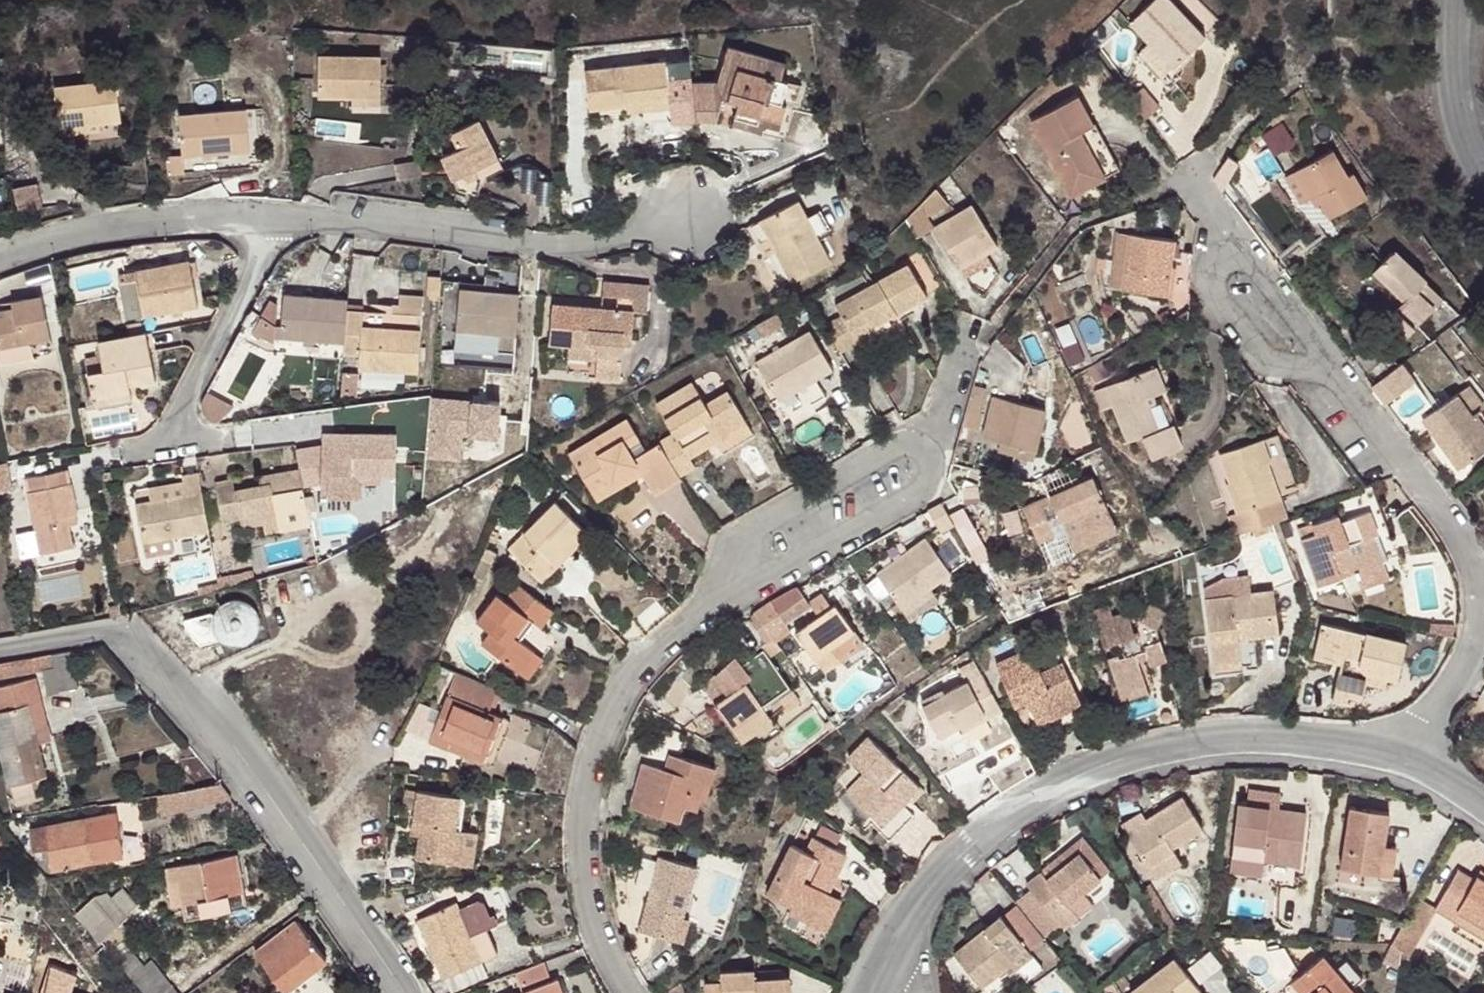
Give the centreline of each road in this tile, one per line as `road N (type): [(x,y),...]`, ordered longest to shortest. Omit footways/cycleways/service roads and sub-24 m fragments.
road 1 (residential): [(950,394),(919,460),(815,517),(632,668),(603,725),(586,800),(580,882),(606,961),(627,992)]
road 2 (residential): [(1210,215),(1441,510),(1471,563),(1469,661),(1399,758)]
road 3 (residential): [(898,945),(919,905),(961,856),(1097,766),(1220,736),(1288,738),(1399,758)]
road 4 (residential): [(0,650),(124,634),(186,691),(399,992)]
road 5 (residential): [(261,218),(328,218),(567,249),(688,218)]
road 6 (residential): [(0,256),(138,221),(261,218)]
road 7 (residential): [(180,440),(188,403),(261,255),(261,218)]
road 8 (residential): [(1483,172),(1456,97),(1456,0)]

